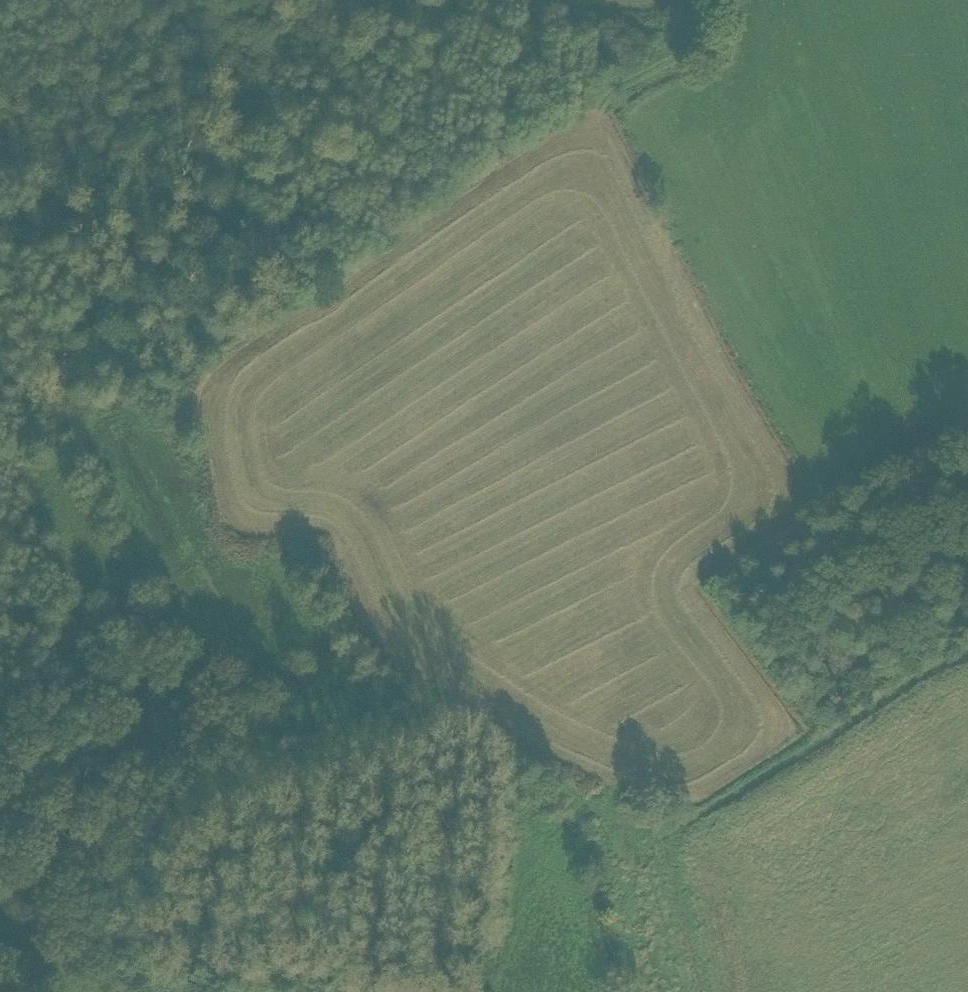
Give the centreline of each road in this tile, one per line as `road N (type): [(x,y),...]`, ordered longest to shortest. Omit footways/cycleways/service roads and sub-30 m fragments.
road 1 (track): [(967,670),(877,716),(702,828),(664,828),(457,736),(418,737),(150,855),(106,936),(40,956)]

